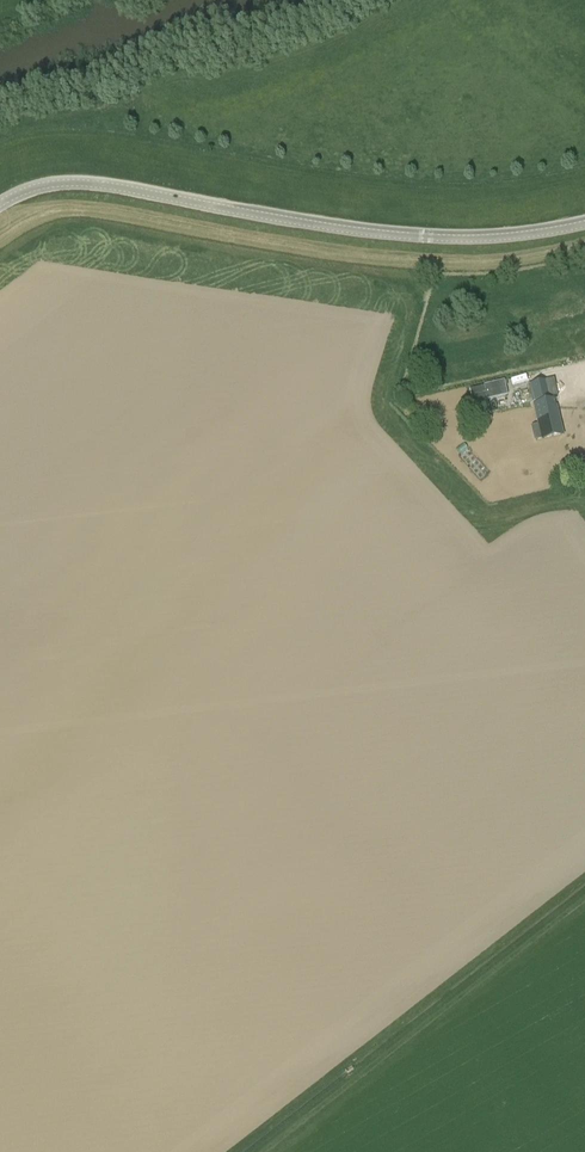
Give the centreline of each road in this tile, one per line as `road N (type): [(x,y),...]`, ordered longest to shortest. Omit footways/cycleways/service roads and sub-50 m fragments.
road 1 (tertiary): [(0,206),(27,191),(76,185),(386,235),(488,239),(584,223)]

